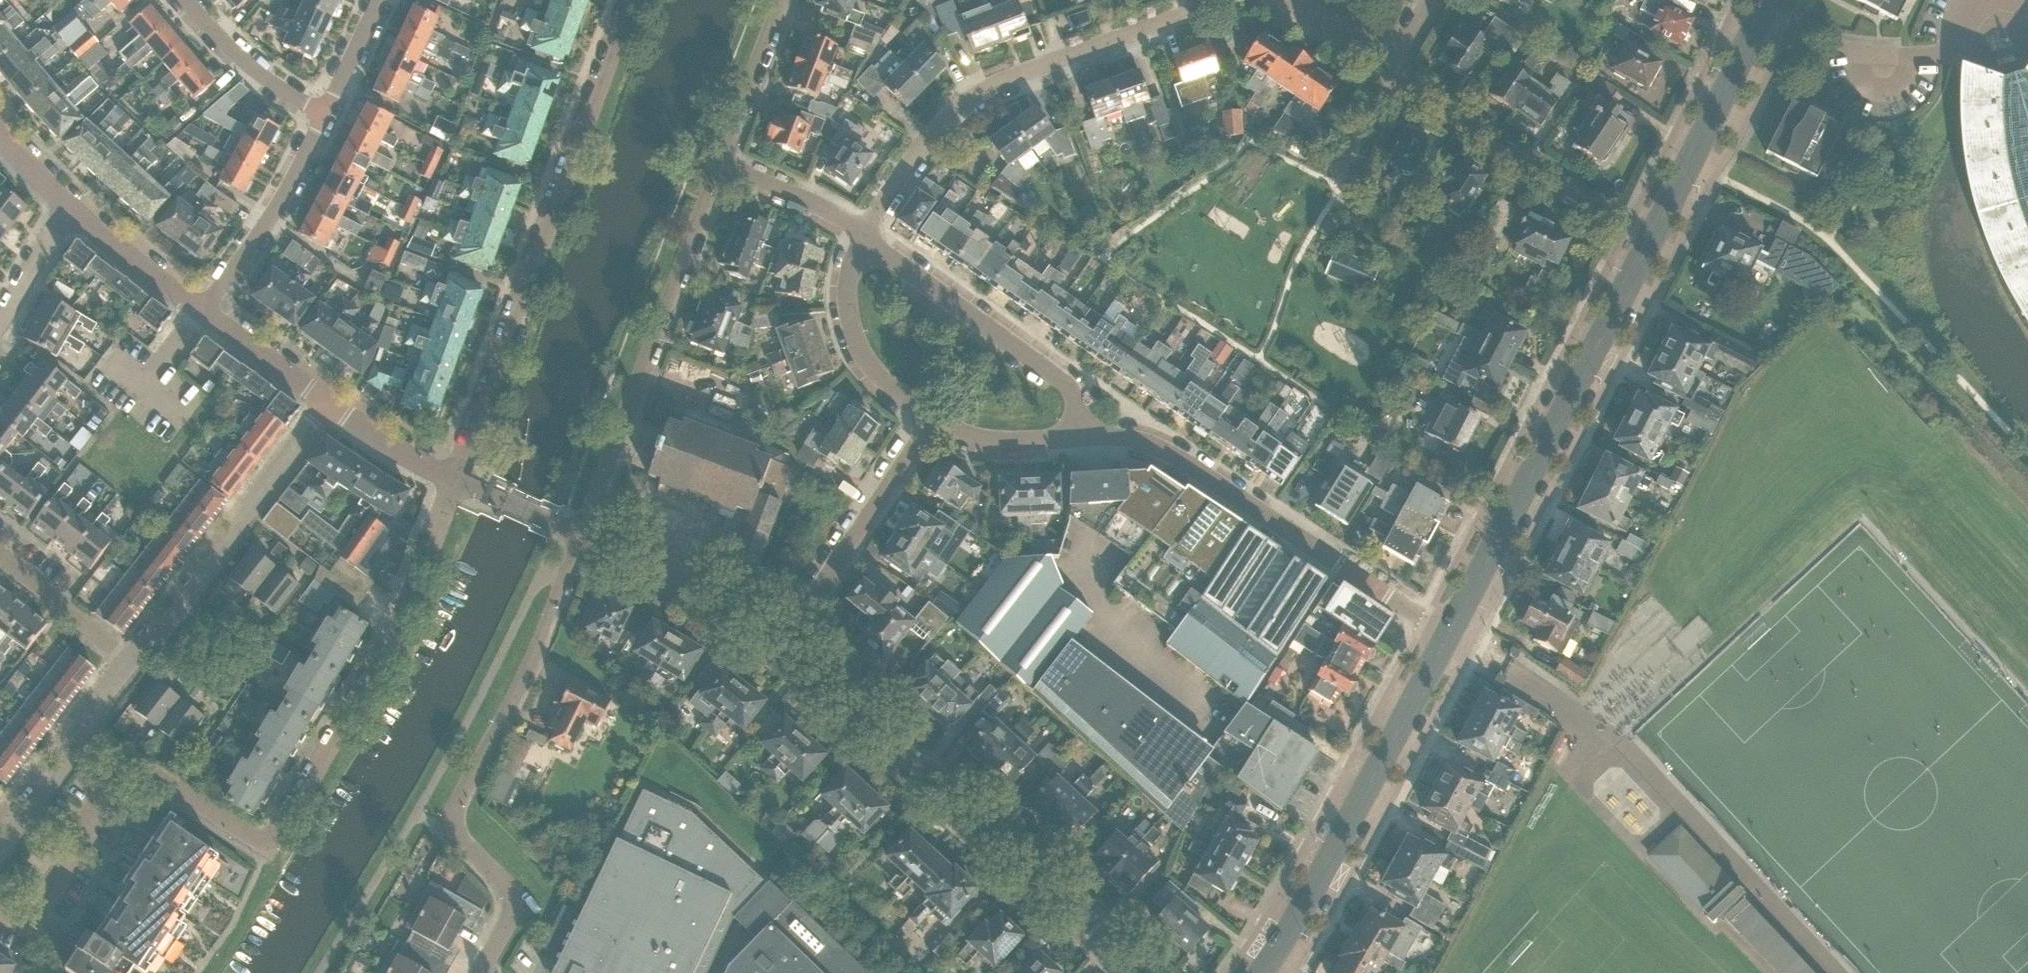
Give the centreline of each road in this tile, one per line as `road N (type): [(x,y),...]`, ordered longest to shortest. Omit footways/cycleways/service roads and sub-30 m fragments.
road 1 (secondary): [(1448,633),(1764,0)]
road 2 (residential): [(481,972),(522,902),(448,825),(530,667),(580,533)]
road 3 (residential): [(456,478),(629,0)]
road 4 (unclassified): [(1132,972),(776,658)]
road 5 (residential): [(264,855),(356,704),(456,478)]
road 6 (residential): [(1448,633),(1150,443),(1082,430)]
road 7 (residential): [(863,230),(902,163),(974,91),(1199,0)]
road 8 (residential): [(580,533),(722,160)]
road 9 (secondary): [(1259,972),(1448,633)]
road 10 (unclassified): [(131,659),(327,402)]
road 11 (residential): [(1082,430),(1068,388),(863,230)]
road 12 (residential): [(776,658),(930,417)]
road 13 (residential): [(1600,200),(1391,71)]
road 14 (residential): [(203,310),(269,222),(327,111)]
road 15 (unclassified): [(776,658),(655,568),(580,533)]
road 16 (residential): [(264,855),(84,727)]
road 17 (residential): [(930,417),(890,387),(857,344),(849,279),(863,230)]
road 18 (residential): [(327,111),(254,71),(191,0)]
road 19 (residential): [(722,160),(783,0)]
road 20 (unclassified): [(203,310),(68,205)]
road 21 (residential): [(131,659),(0,557)]
road 22 (residential): [(863,230),(722,160)]
road 23 (unclassified): [(327,402),(203,310)]
road 24 (unclassified): [(456,478),(327,402)]
road 25 (unclassified): [(580,533),(456,478)]
road 26 (residential): [(1391,71),(1286,0)]
road 27 (unclassified): [(0,310),(68,205)]
road 28 (residential): [(1341,183),(1391,71)]
road 29 (residential): [(327,111),(379,0)]

